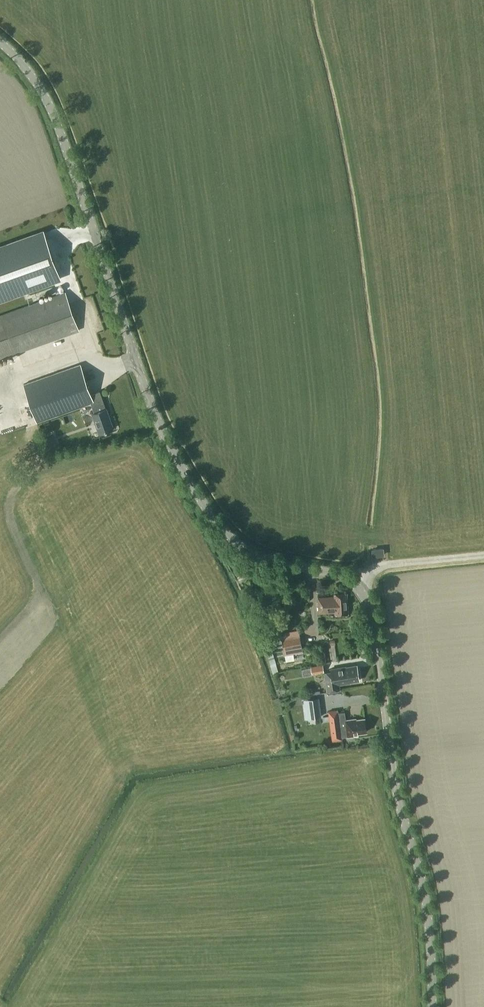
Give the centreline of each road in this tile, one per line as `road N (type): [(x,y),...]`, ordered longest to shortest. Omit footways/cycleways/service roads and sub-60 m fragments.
road 1 (tertiary): [(431,1006),(427,910),(393,778),(369,602),(346,577),(253,552),(226,534),(202,501),(154,413),(51,108),(0,40)]

